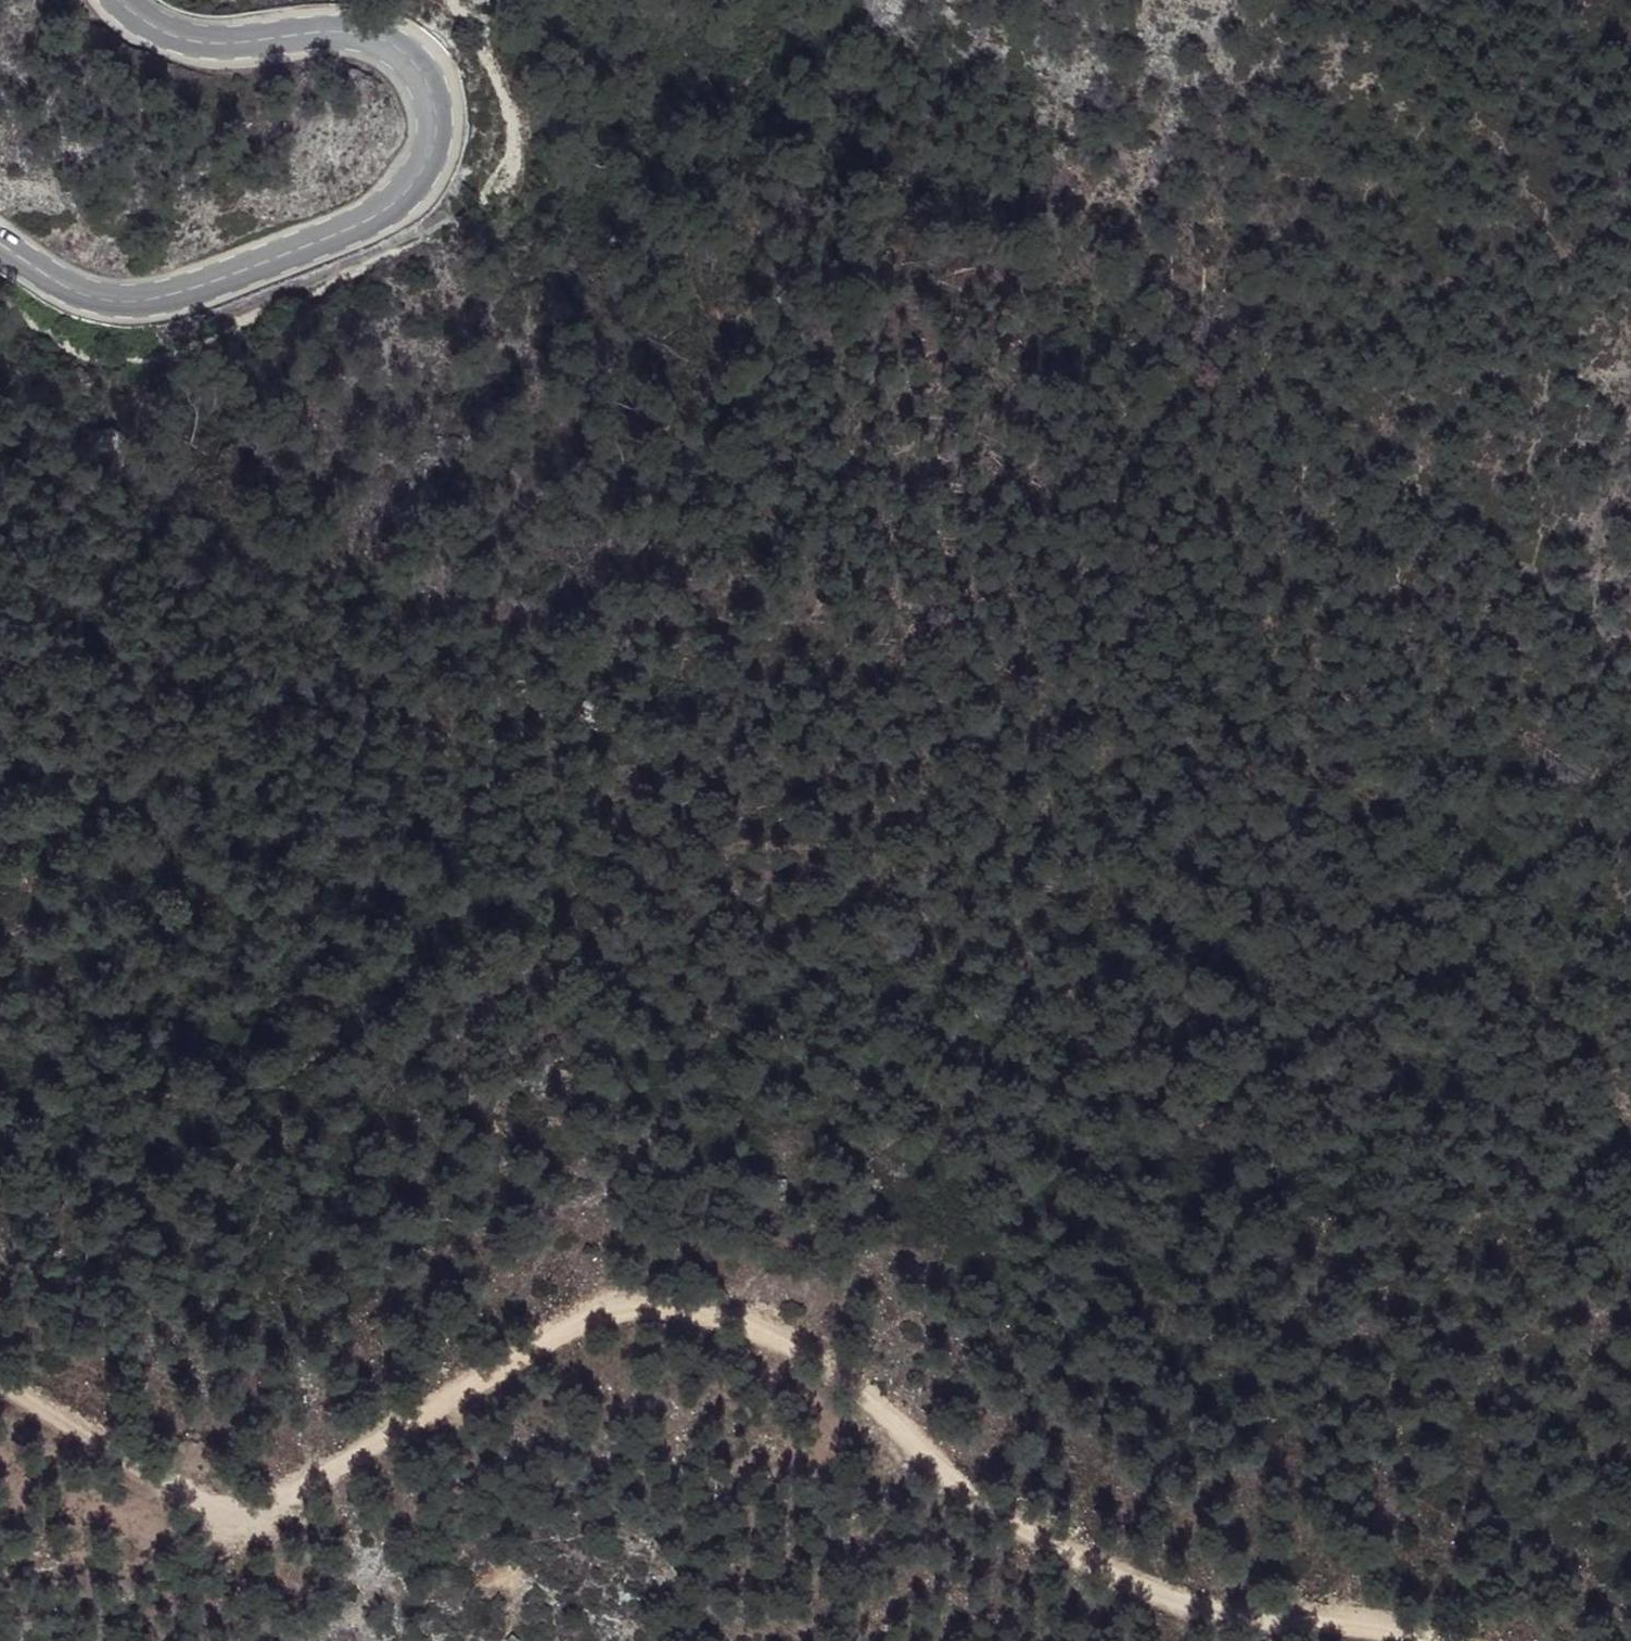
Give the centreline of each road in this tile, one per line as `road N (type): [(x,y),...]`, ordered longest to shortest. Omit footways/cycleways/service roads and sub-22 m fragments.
road 1 (track): [(0,1381),(193,1494),(256,1504),(331,1474),(547,1342),(606,1316),(678,1308),(754,1326),(821,1362),(963,1487),(1074,1561),(1198,1609),(1415,1640)]
road 2 (secondary): [(120,0),(135,14),(196,38),(367,42),(413,74),(424,119),(407,163),(376,203),(326,233),(205,282),(143,296),(81,289),(0,247)]

